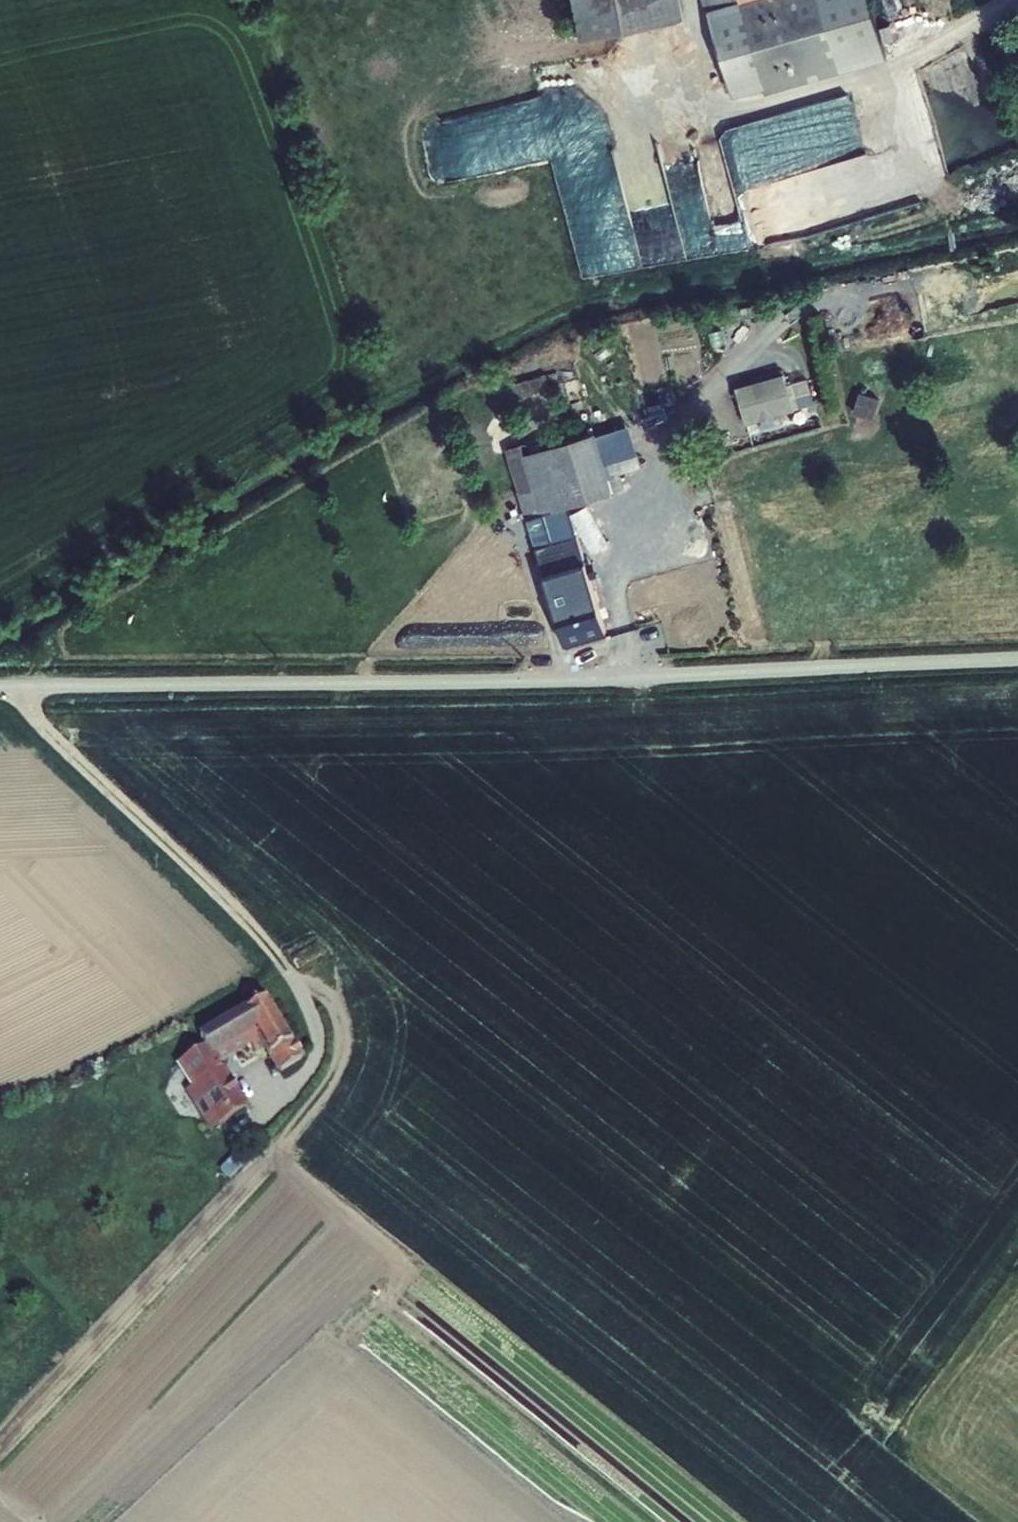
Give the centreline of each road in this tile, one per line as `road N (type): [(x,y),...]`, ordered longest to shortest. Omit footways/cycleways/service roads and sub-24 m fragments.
road 1 (residential): [(1017,658),(579,679),(0,686)]

